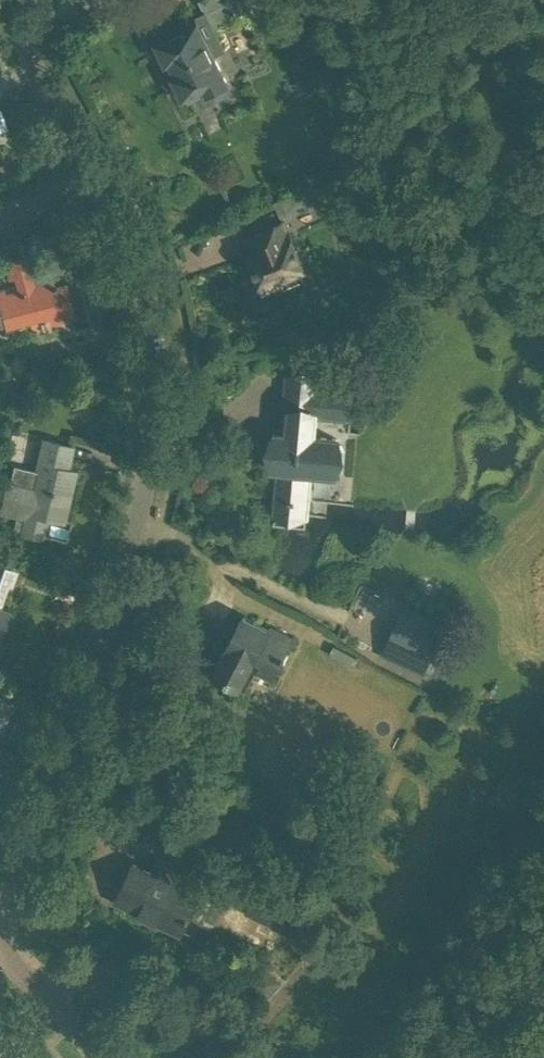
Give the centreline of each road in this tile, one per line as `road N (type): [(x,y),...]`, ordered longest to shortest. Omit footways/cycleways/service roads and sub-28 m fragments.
road 1 (residential): [(0,910),(138,542),(158,405),(146,305),(84,176)]
road 2 (residential): [(230,1057),(90,968),(36,984)]
road 3 (residential): [(84,176),(33,78),(5,0)]

